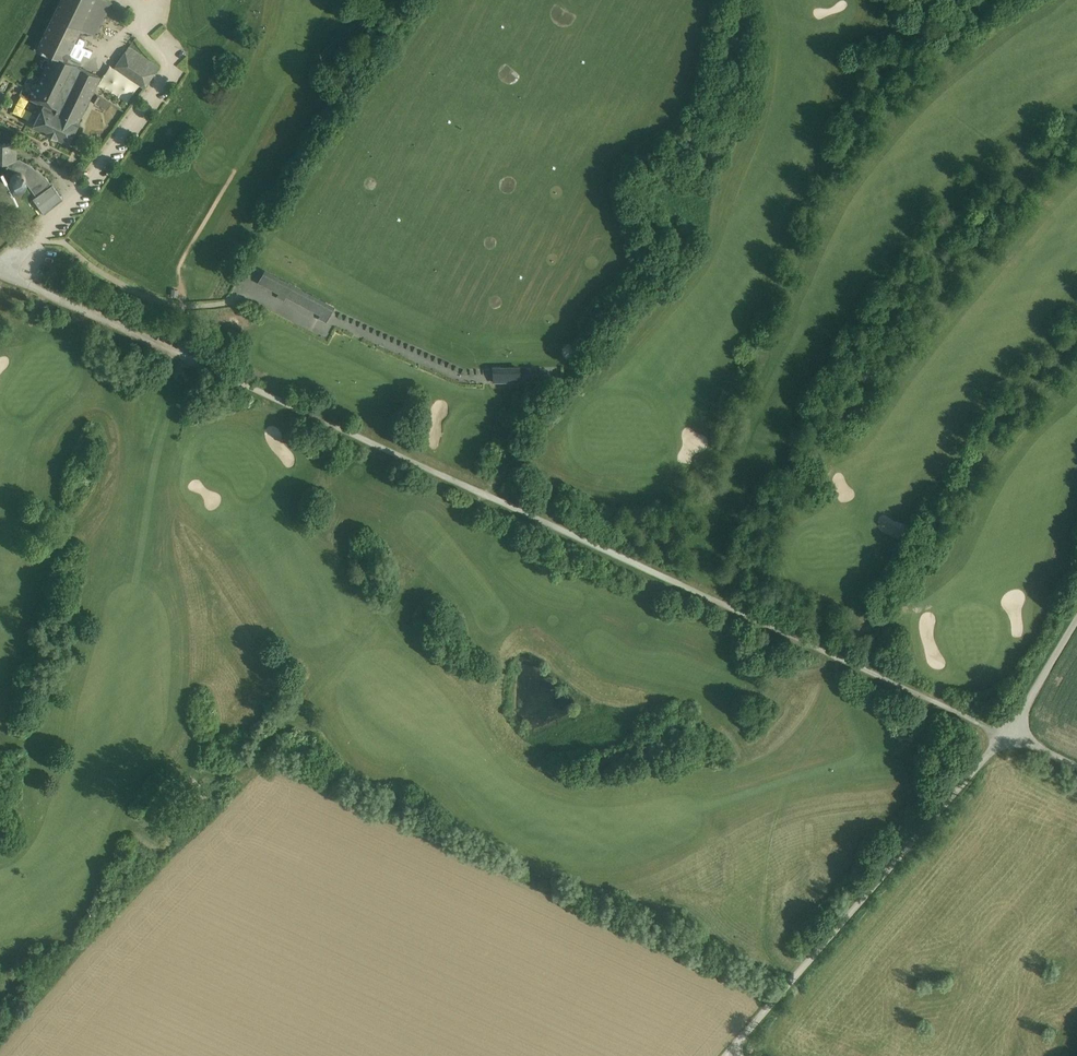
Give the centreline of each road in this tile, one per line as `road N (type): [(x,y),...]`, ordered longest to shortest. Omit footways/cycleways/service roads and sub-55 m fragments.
road 1 (track): [(1009,736),(46,291)]
road 2 (residential): [(1009,736),(727,1055)]
road 3 (residential): [(1009,736),(1076,621)]

